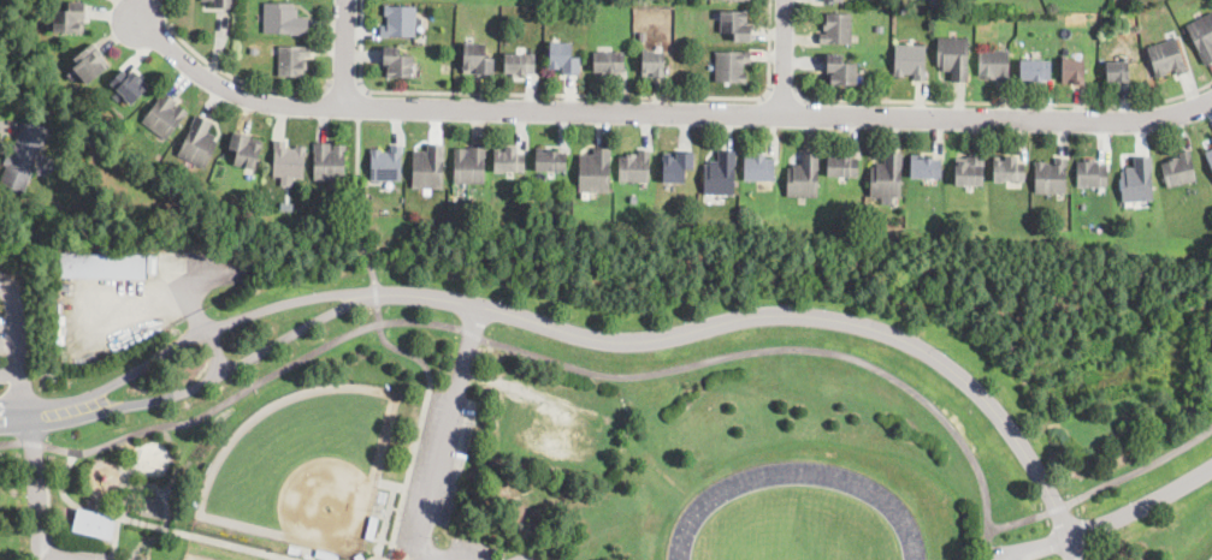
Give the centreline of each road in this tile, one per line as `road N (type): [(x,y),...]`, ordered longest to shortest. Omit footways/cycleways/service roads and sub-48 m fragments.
road 1 (residential): [(138,19),(207,78),(285,105),(1113,121),(1170,115),(1211,99)]

